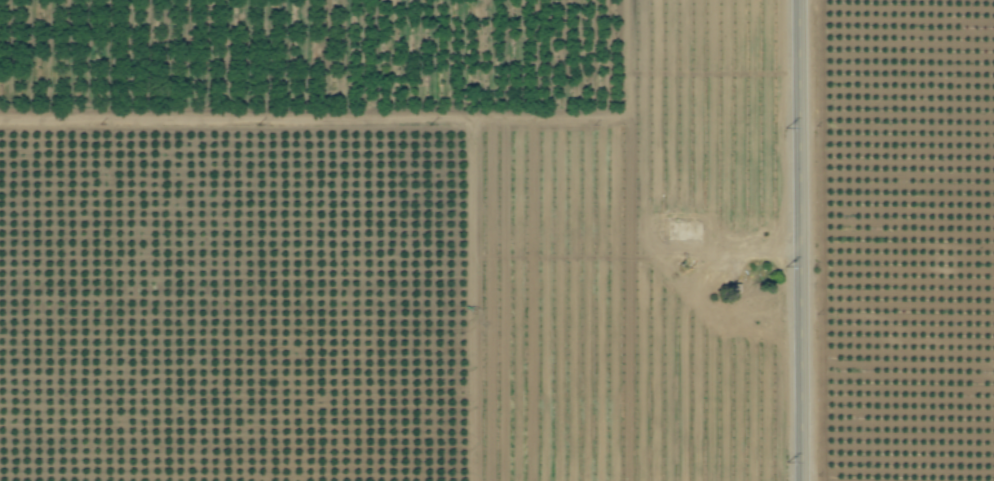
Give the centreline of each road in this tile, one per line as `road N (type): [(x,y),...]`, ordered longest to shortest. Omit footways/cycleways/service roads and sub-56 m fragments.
road 1 (tertiary): [(796,480),(794,0)]

